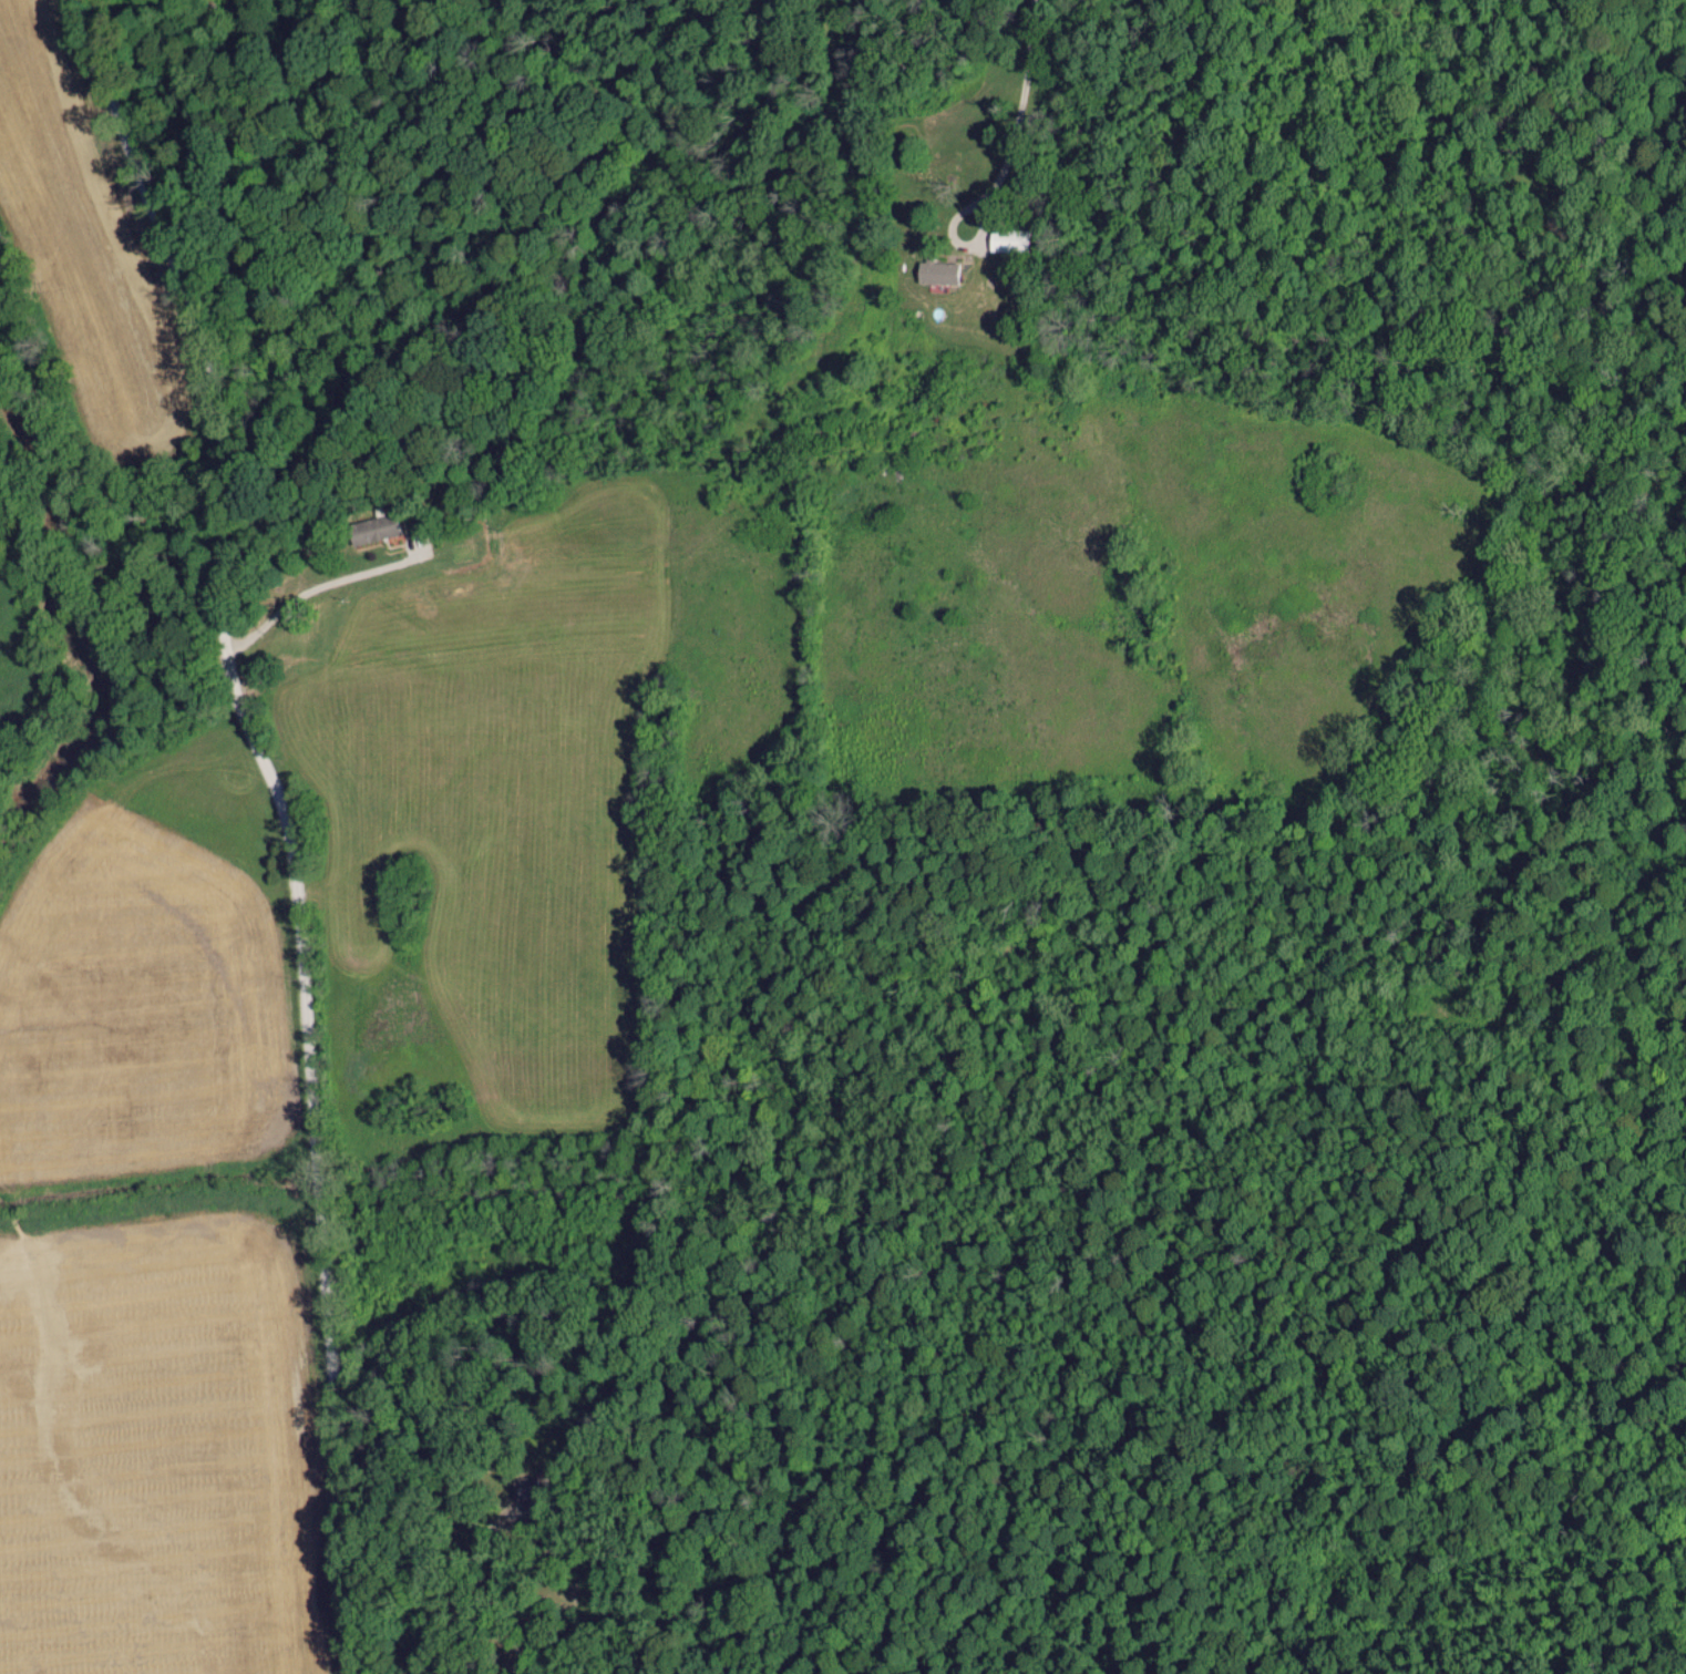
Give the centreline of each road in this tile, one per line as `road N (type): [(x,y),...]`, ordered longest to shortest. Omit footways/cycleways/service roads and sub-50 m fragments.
road 1 (residential): [(355,1673),(299,930),(280,819),(229,666),(226,455),(205,351),(70,0)]

